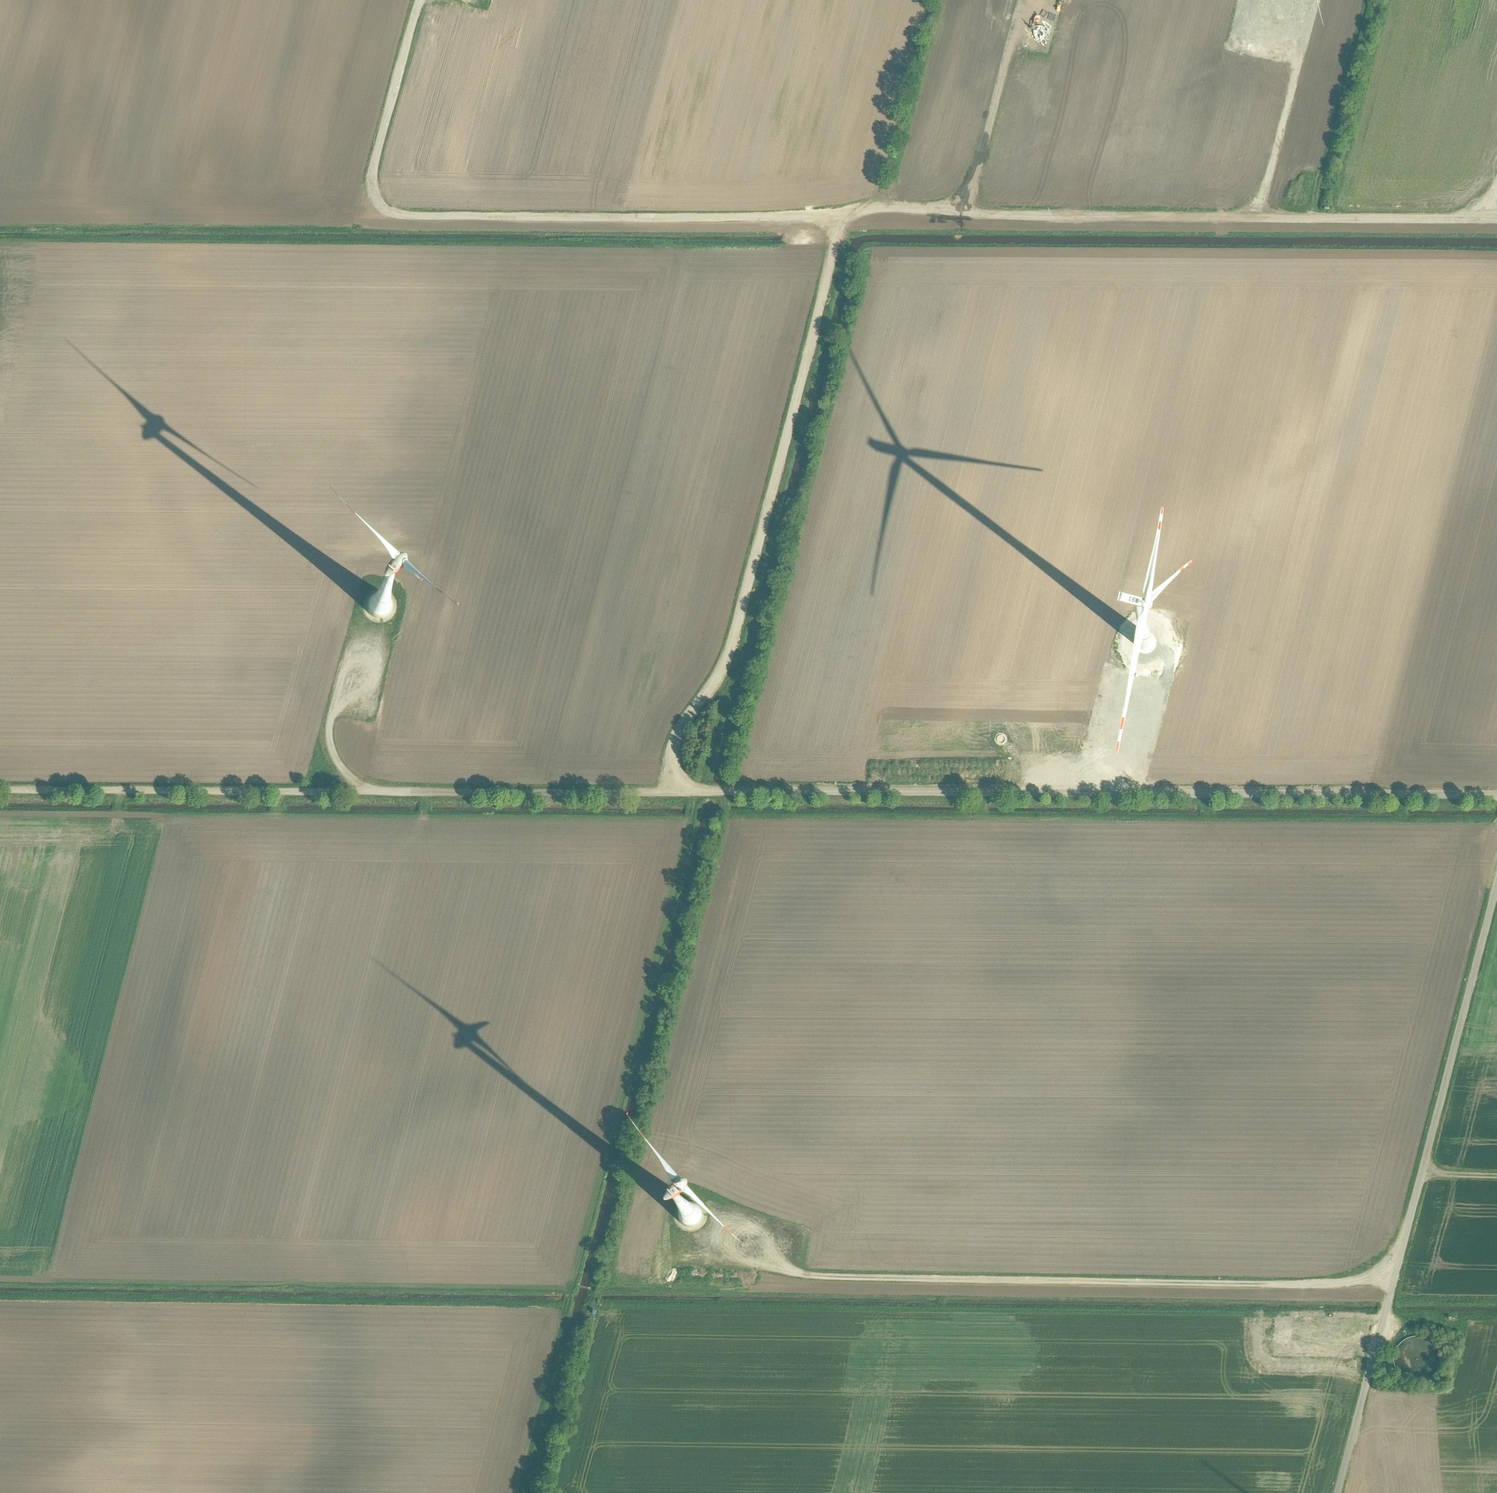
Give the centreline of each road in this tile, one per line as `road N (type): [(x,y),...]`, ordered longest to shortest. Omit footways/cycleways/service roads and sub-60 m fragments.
road 1 (track): [(704,1232),(768,1269),(813,1275),(1335,1283),(1368,1275),(1399,1254)]
road 2 (track): [(1338,1492),(1496,879)]
road 3 (track): [(1256,217),(1313,0)]
road 4 (track): [(370,630),(326,729),(339,767),(365,791)]

